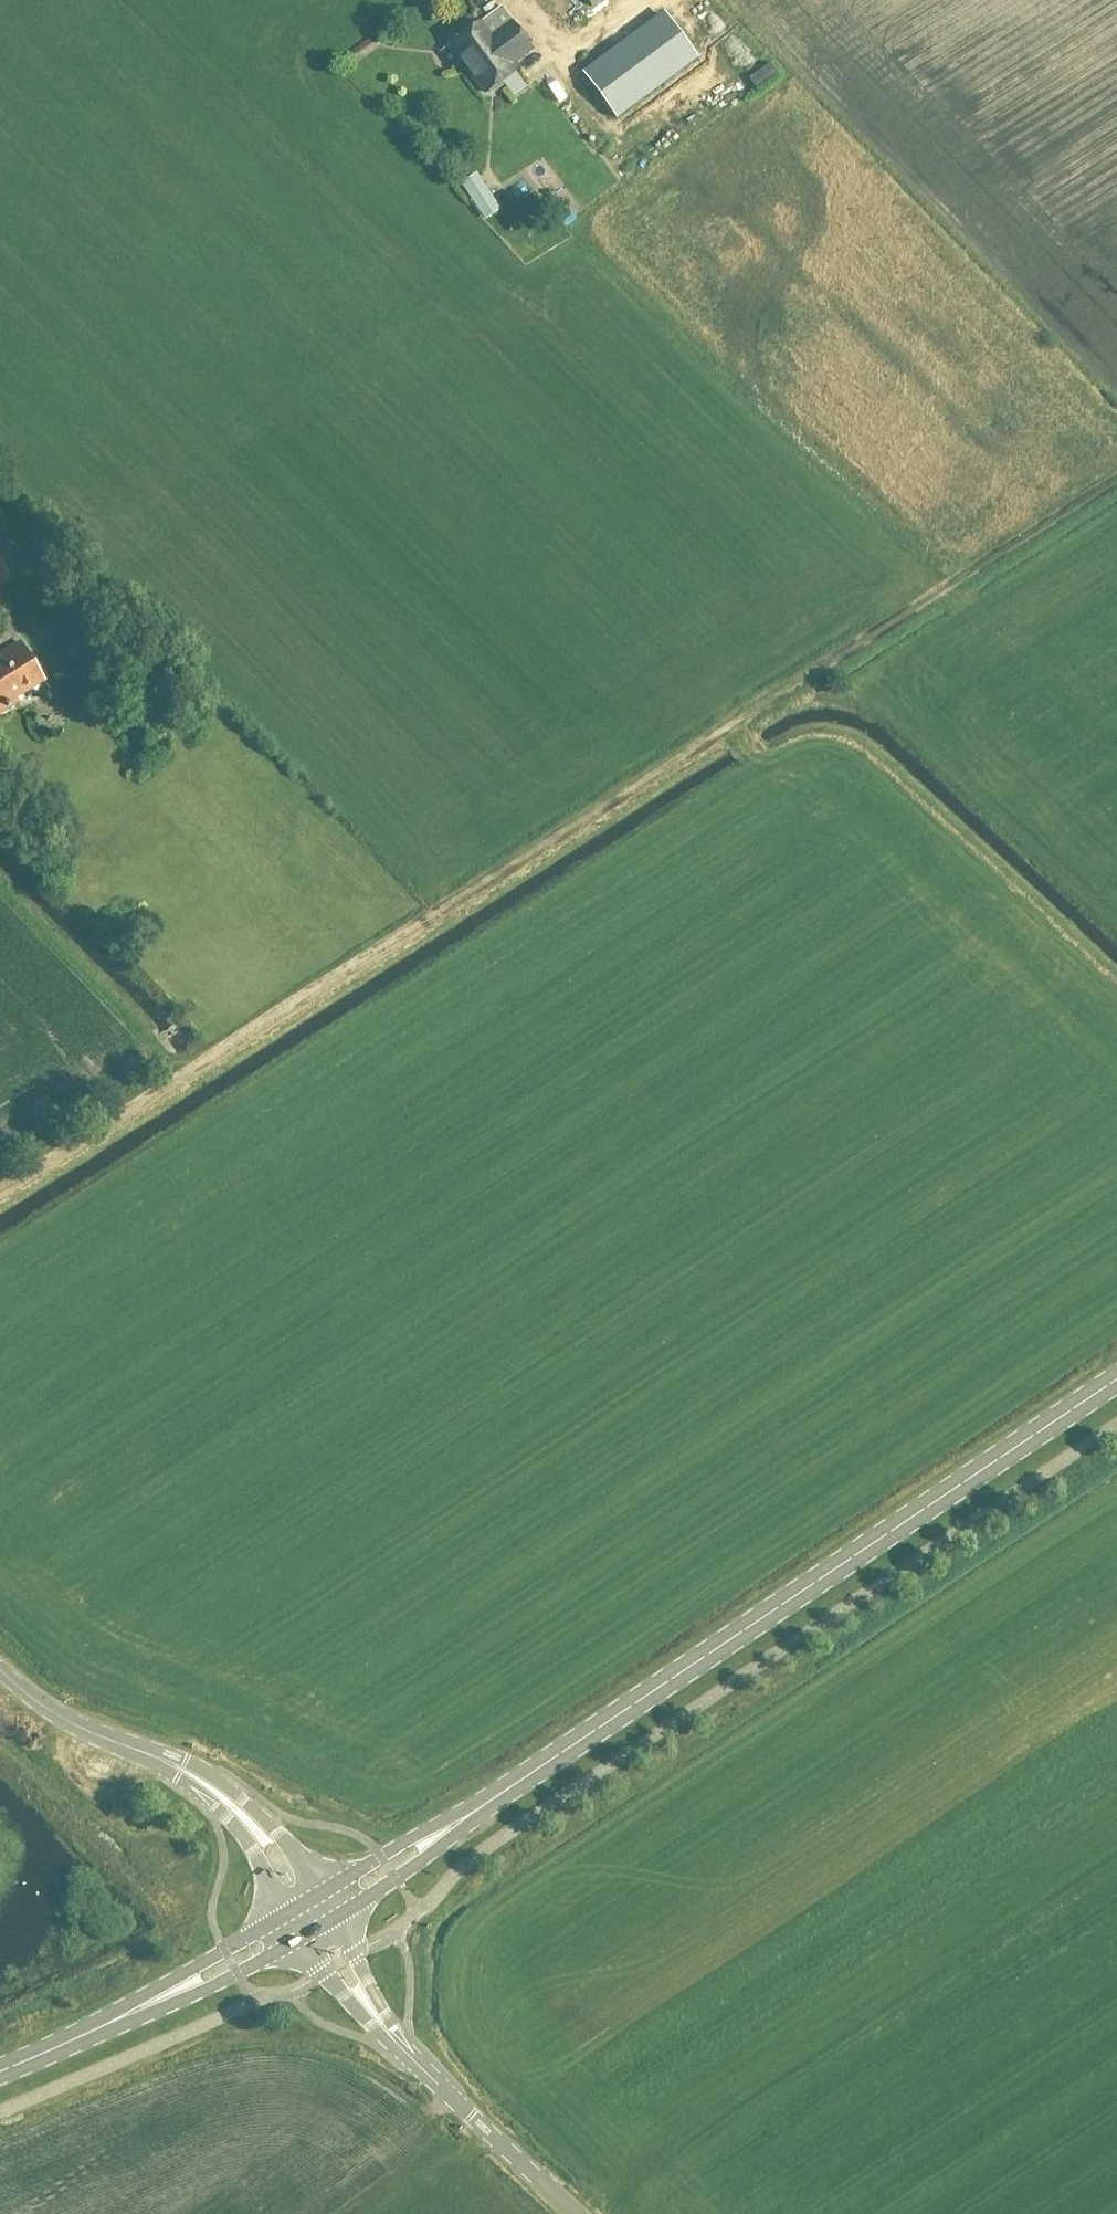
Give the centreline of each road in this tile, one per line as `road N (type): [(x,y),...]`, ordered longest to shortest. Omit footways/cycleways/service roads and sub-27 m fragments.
road 1 (track): [(0,1193),(949,592)]
road 2 (secondary): [(1116,1374),(474,1810)]
road 3 (unclassified): [(582,2213),(411,2057)]
road 4 (unclassified): [(320,1893),(239,1796),(207,1773),(158,1758)]
road 5 (secondary): [(108,2023),(207,1987),(297,1938)]
road 6 (secondary): [(283,1914),(108,2023)]
road 7 (unclassified): [(158,1758),(235,1827),(283,1914)]
road 8 (unclassified): [(158,1758),(65,1721),(0,1672)]
road 9 (secondary): [(335,1917),(423,1858),(474,1810)]
road 10 (secondary): [(474,1810),(410,1836),(320,1893)]
road 11 (unclassified): [(297,1938),(384,2038),(411,2057)]
road 12 (unclassified): [(411,2057),(335,1917)]

